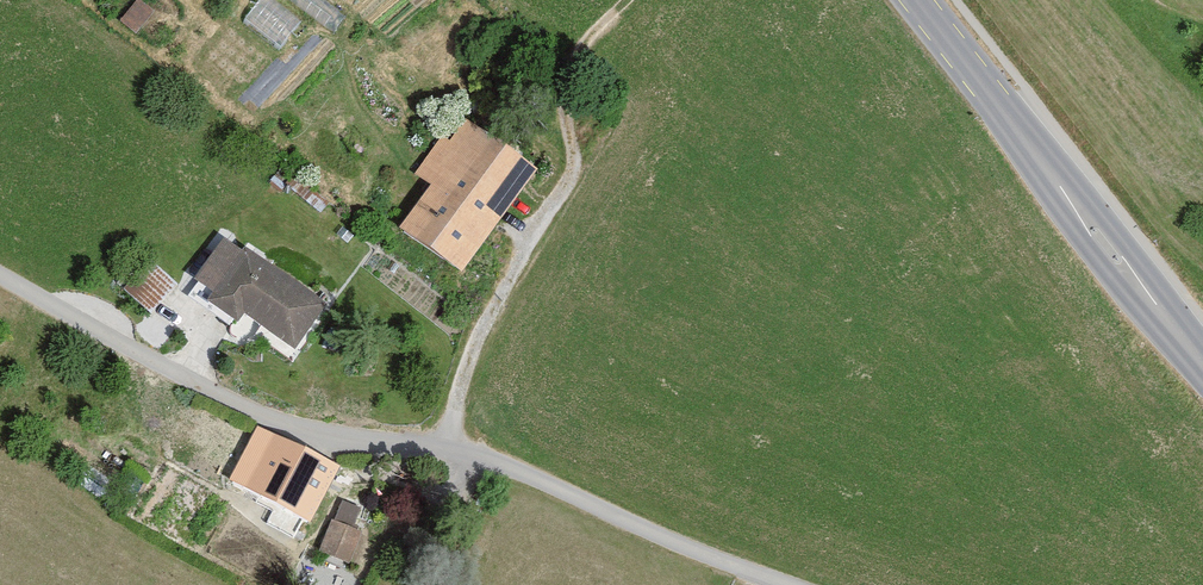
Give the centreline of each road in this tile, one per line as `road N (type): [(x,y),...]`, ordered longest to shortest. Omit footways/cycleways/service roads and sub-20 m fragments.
road 1 (unclassified): [(795,584),(460,440),(313,436),(0,272)]
road 2 (tertiary): [(921,0),(1202,363)]
road 3 (track): [(626,0),(570,67),(571,183),(532,233)]

